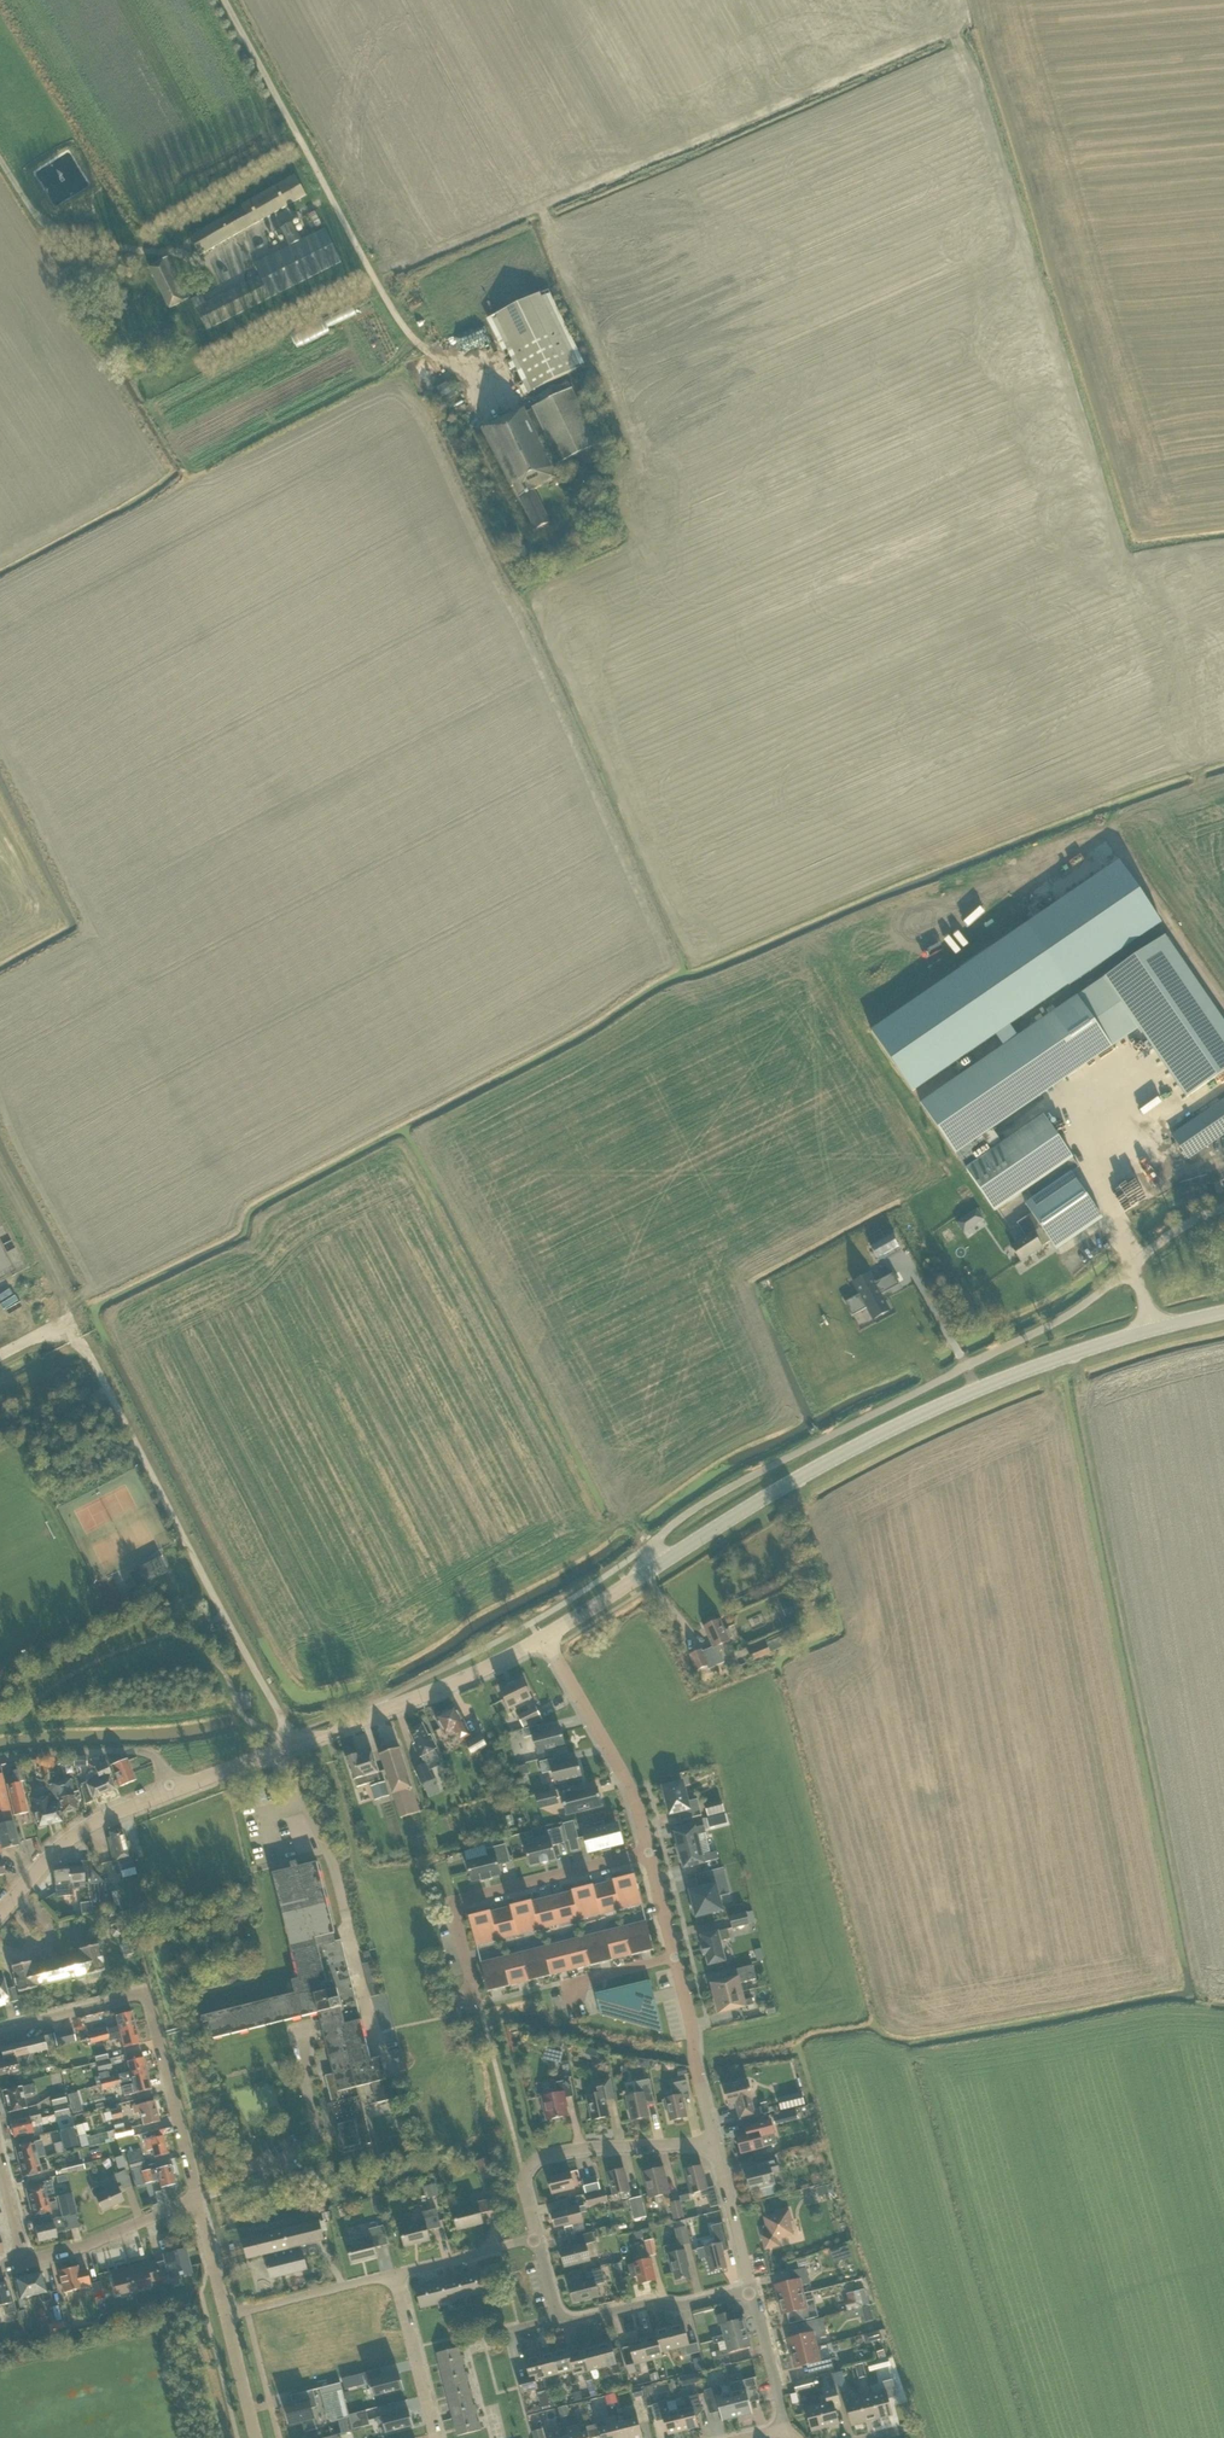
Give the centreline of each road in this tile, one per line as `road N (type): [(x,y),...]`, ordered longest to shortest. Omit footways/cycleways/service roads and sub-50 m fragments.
road 1 (unclassified): [(651,1570),(662,1534),(700,1505),(1025,1338),(1132,1267)]
road 2 (primary): [(171,1791),(465,1677),(543,1637)]
road 3 (residential): [(199,2202),(148,1992),(0,2031)]
road 4 (primary): [(1154,1329),(1016,1373),(817,1468)]
road 5 (residential): [(649,1858),(453,1906),(474,1993)]
road 6 (residential): [(538,2238),(525,2183),(527,2169),(546,2155),(713,2143)]
road 7 (residential): [(543,1637),(627,1780),(649,1858)]
road 8 (primary): [(0,1912),(82,1829),(171,1791)]
road 9 (residential): [(558,2317),(685,2305),(752,2289)]
road 10 (primary): [(651,1570),(817,1468)]
road 11 (residential): [(0,1760),(142,1751),(159,1762),(171,1791)]
road 12 (residential): [(26,2264),(199,2202)]
road 13 (residential): [(225,2315),(393,2275)]
road 14 (residential): [(437,2437),(393,2275)]
road 15 (residential): [(752,2289),(713,2143)]
road 16 (residential): [(393,2275),(538,2238)]
road 17 (track): [(370,1875),(322,1734)]
road 18 (residential): [(784,2429),(752,2289)]
road 19 (residential): [(677,1960),(704,2090)]
road 20 (primary): [(543,1637),(651,1570)]
road 21 (residential): [(256,2437),(225,2315)]

